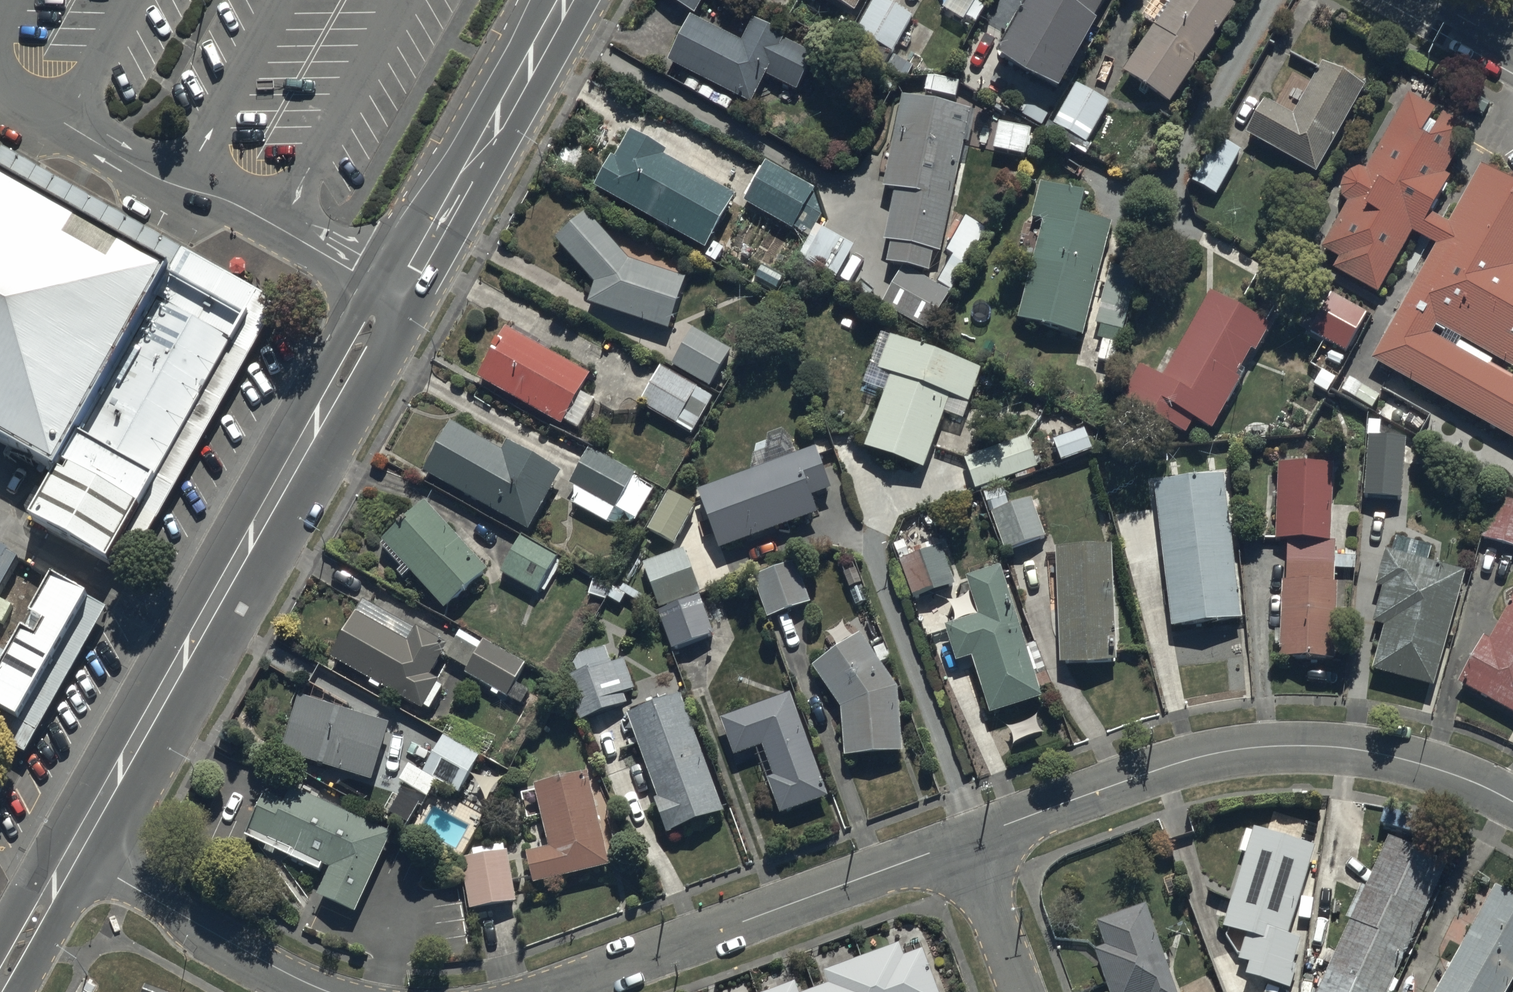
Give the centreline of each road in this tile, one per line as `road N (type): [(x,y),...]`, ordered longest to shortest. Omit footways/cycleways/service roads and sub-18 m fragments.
road 1 (tertiary): [(77,847),(361,342),(563,7)]
road 2 (residential): [(971,843),(1150,775),(1270,750),(1410,764),(1512,803)]
road 3 (residential): [(555,991),(971,843)]
road 4 (residential): [(77,847),(220,944),(313,991)]
road 5 (residential): [(971,843),(1024,991)]
road 6 (tertiary): [(0,981),(77,847)]

